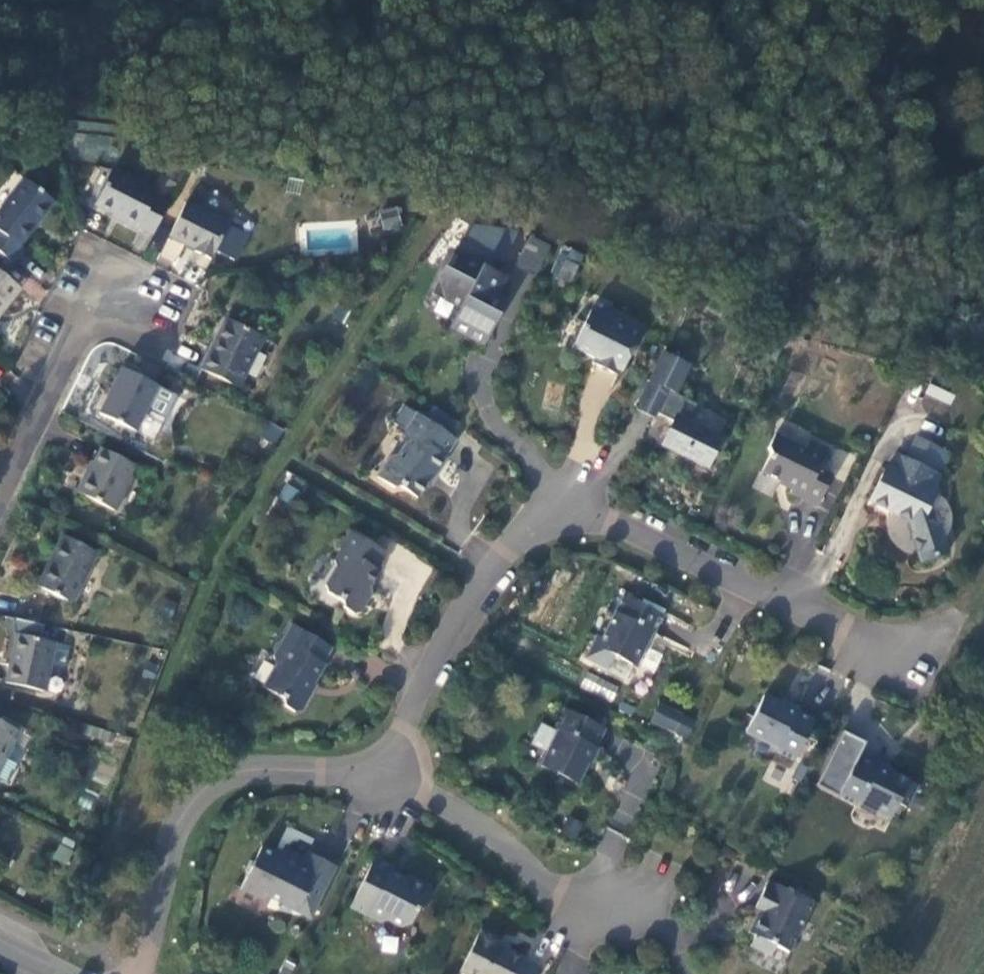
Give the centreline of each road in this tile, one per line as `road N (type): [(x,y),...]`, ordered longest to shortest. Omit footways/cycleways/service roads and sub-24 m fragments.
road 1 (residential): [(138,973),(175,821),(211,784),(270,771),(396,776)]
road 2 (residential): [(570,501),(821,621),(917,656)]
road 3 (residential): [(396,776),(439,669),(487,590),(531,526),(570,501)]
road 4 (residential): [(396,776),(562,887),(642,902)]
road 5 (residential): [(0,484),(82,322),(122,289)]
road 6 (track): [(863,973),(926,853)]

